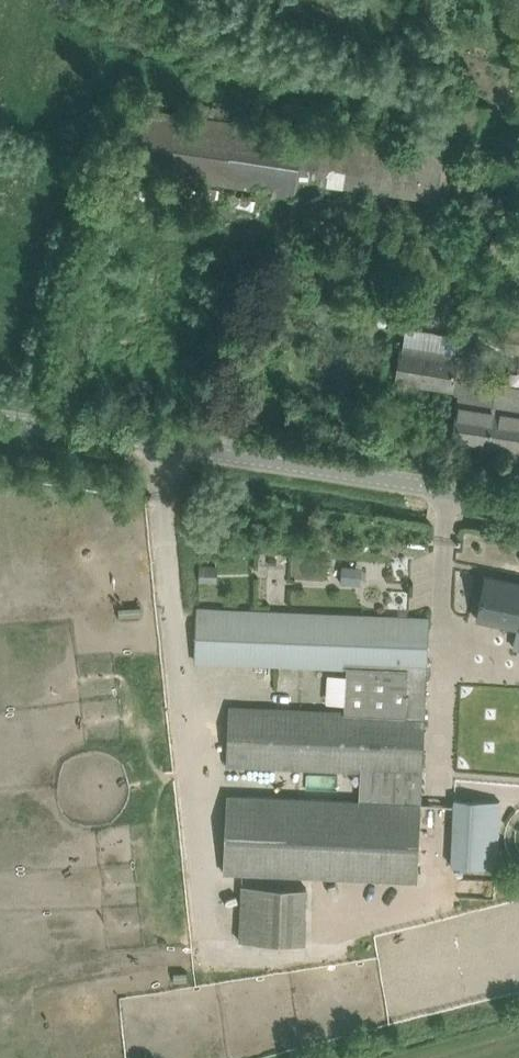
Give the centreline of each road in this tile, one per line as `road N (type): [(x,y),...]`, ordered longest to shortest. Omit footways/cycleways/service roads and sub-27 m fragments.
road 1 (unclassified): [(518,500),(0,416)]

